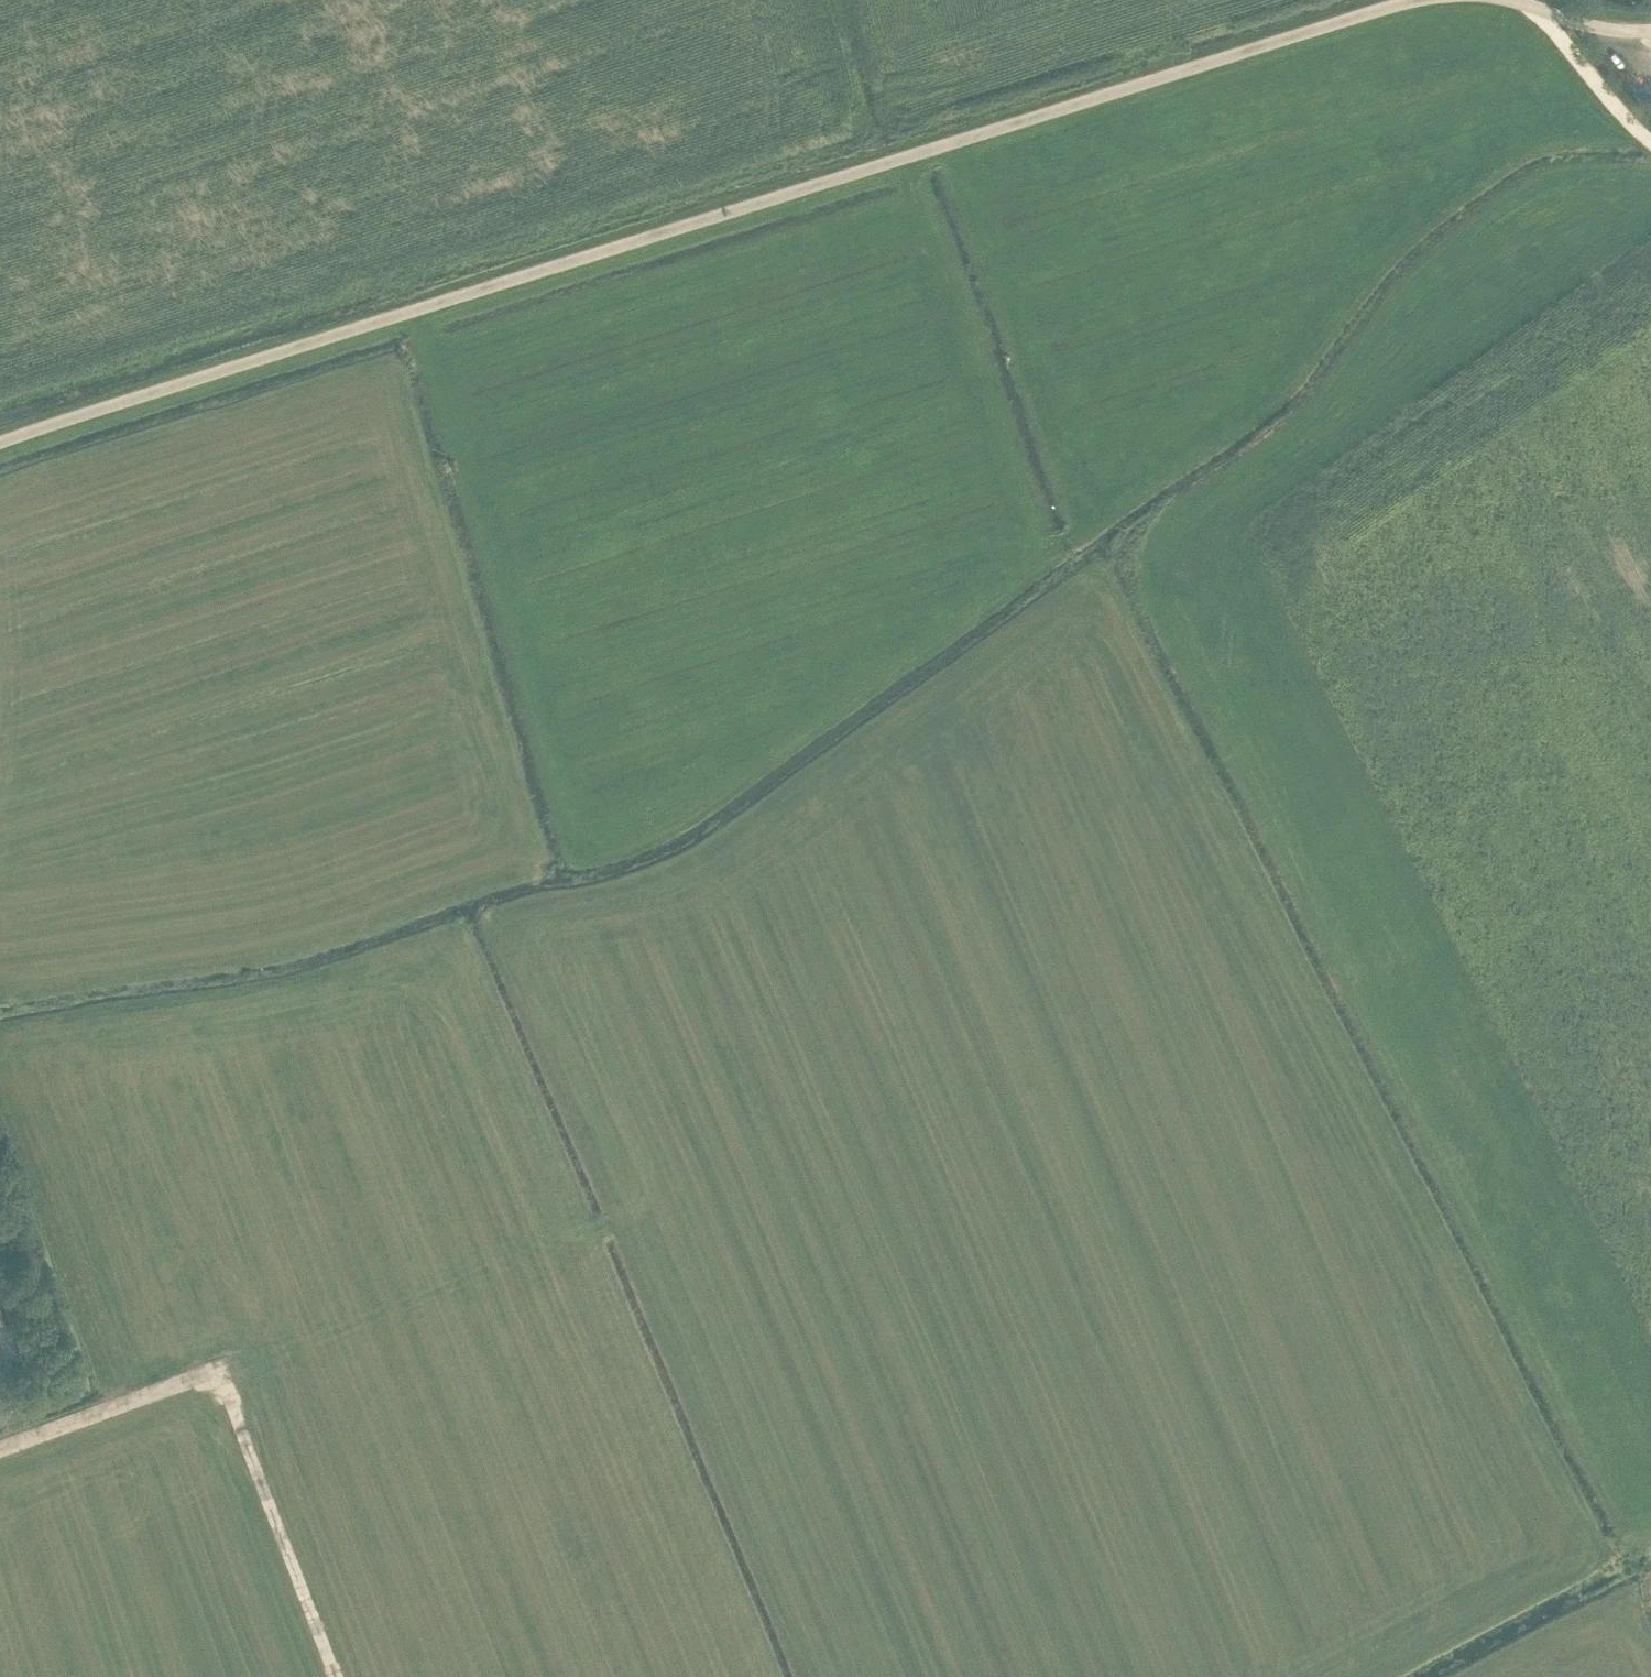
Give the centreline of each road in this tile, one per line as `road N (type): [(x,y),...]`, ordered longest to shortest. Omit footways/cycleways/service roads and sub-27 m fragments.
road 1 (unclassified): [(0,445),(1430,0)]

